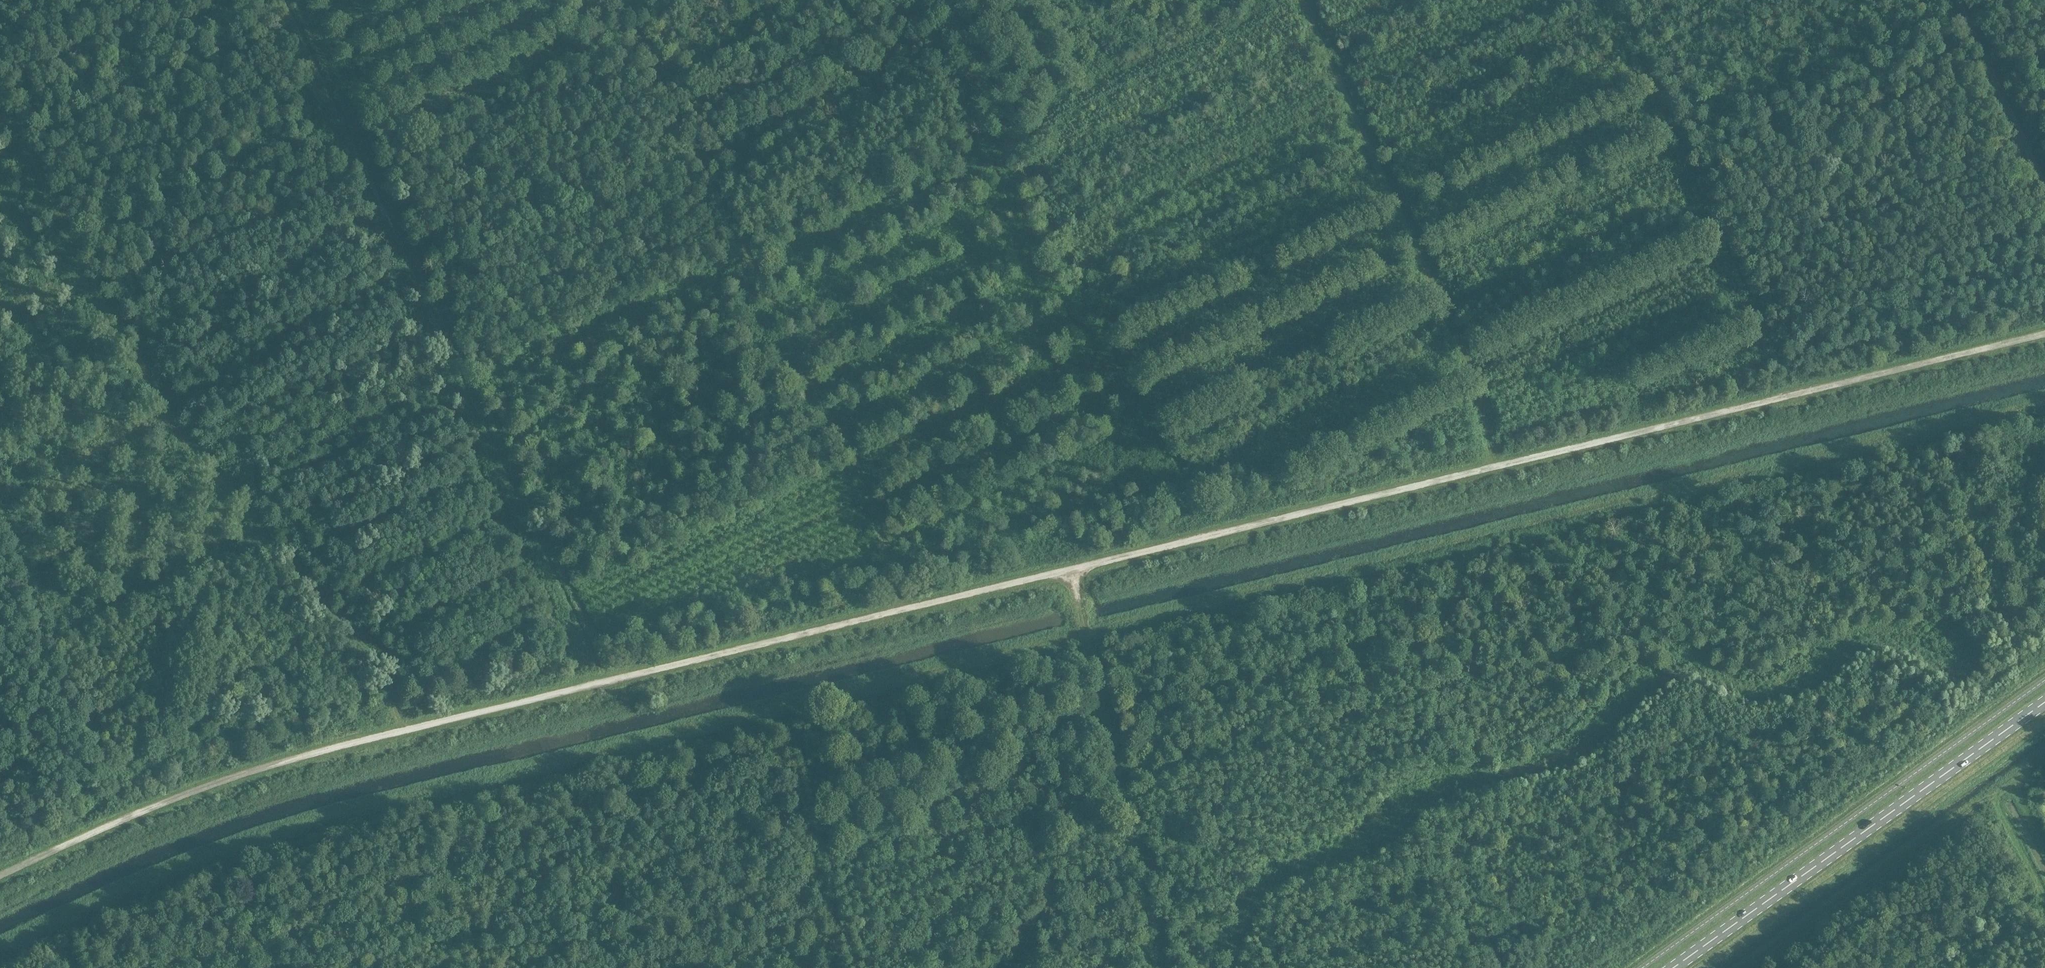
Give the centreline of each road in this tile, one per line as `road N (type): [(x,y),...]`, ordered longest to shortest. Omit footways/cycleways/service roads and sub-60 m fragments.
road 1 (track): [(2044,401),(273,834),(0,948)]
road 2 (track): [(0,875),(231,775),(2044,334)]
road 3 (track): [(410,731),(384,674),(170,417),(0,93)]
road 4 (track): [(896,612),(855,456),(622,0)]
road 5 (track): [(1492,467),(1468,362),(1303,0)]
road 6 (primary): [(1678,967),(2044,706)]
road 7 (track): [(1959,0),(2044,189)]
road 8 (track): [(0,372),(113,319)]

